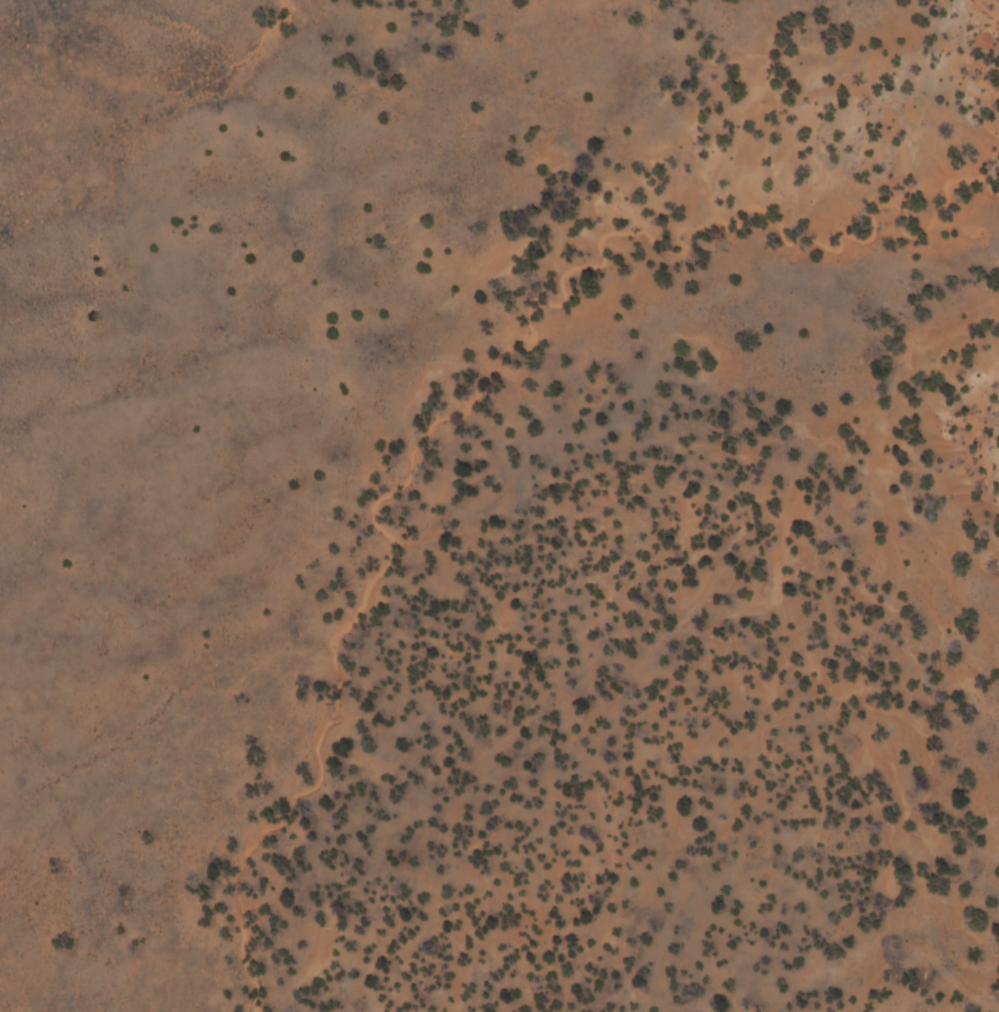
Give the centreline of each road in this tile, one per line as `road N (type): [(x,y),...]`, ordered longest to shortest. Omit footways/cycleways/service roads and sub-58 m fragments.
road 1 (track): [(152,1011),(9,804),(0,776)]

